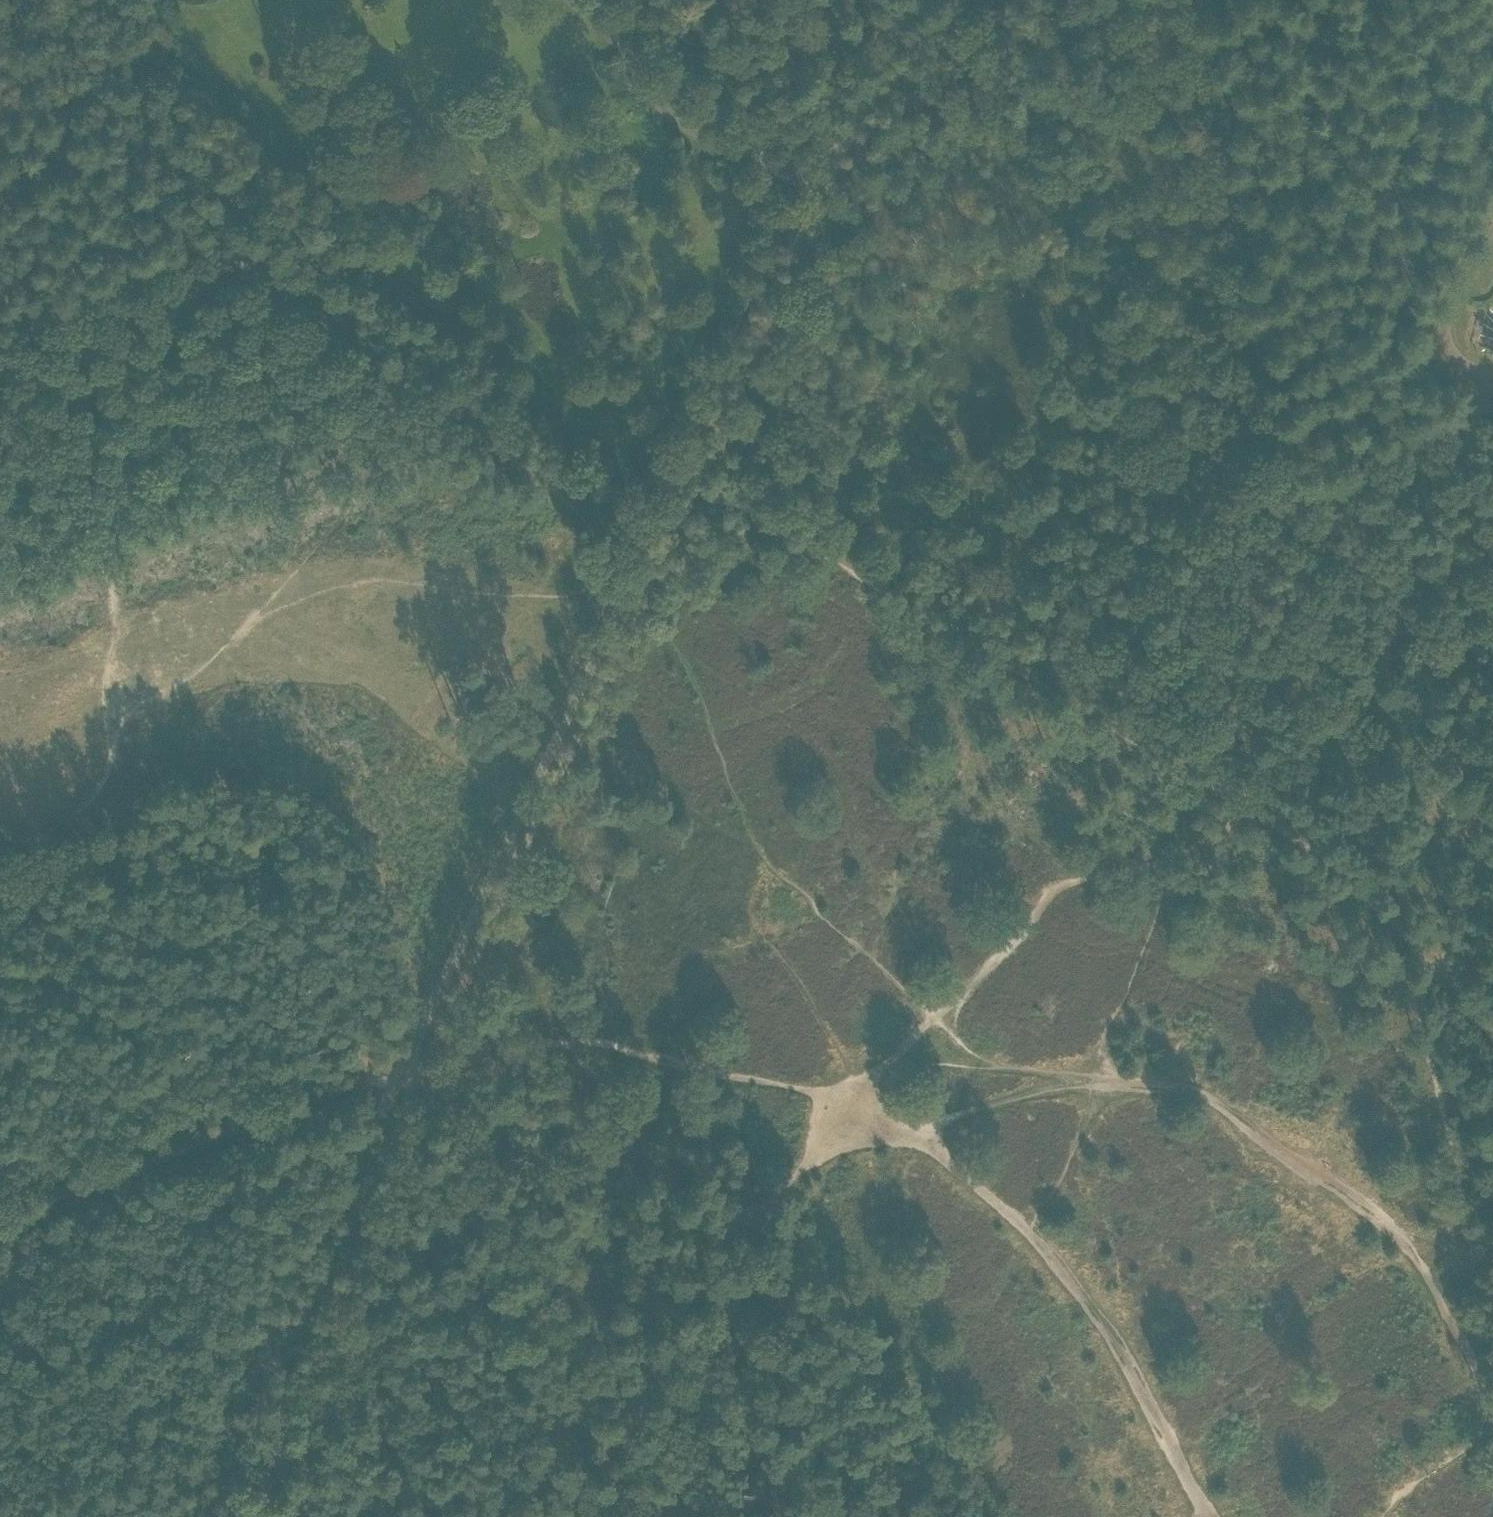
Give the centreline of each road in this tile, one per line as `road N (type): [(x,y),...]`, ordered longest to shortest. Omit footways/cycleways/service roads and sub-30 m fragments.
road 1 (track): [(589,1516),(733,1301),(757,1225),(796,1172),(881,1136),(1096,1080),(1213,1095),(1399,1227),(1492,1389)]
road 2 (track): [(762,530),(824,556),(1244,804)]
road 3 (track): [(421,1065),(656,567)]
road 4 (track): [(722,1516),(613,1362),(442,1088)]
road 5 (track): [(206,1516),(421,1065)]
road 6 (track): [(914,1127),(1103,1313),(1205,1516)]
road 7 (track): [(1474,409),(1430,495),(1371,686),(1349,712),(1286,753),(1244,804)]
road 8 (track): [(1203,23),(1251,323),(1288,467)]
road 9 (track): [(0,1213),(123,1157),(404,1061)]
road 10 (track): [(442,1088),(570,1042),(607,1042),(678,1067),(839,1097)]
road 11 (track): [(1244,804),(1233,823),(1171,858),(1057,891),(933,1018)]
road 12 (track): [(656,567),(824,219)]
road 13 (track): [(640,561),(351,334)]
road 14 (track): [(1288,467),(1322,669),(1315,735)]
road 15 (track): [(241,242),(213,240),(0,319)]
road 16 (track): [(1244,804),(1379,907),(1436,964)]
road 17 (unclassified): [(813,203),(910,0)]
road 18 (track): [(933,1018),(839,1097),(796,1172)]
road 19 (track): [(1091,508),(1151,493),(1239,489)]
road 20 (track): [(351,334),(241,242)]
road 21 (track): [(1239,489),(1292,490),(1332,479),(1368,453)]

